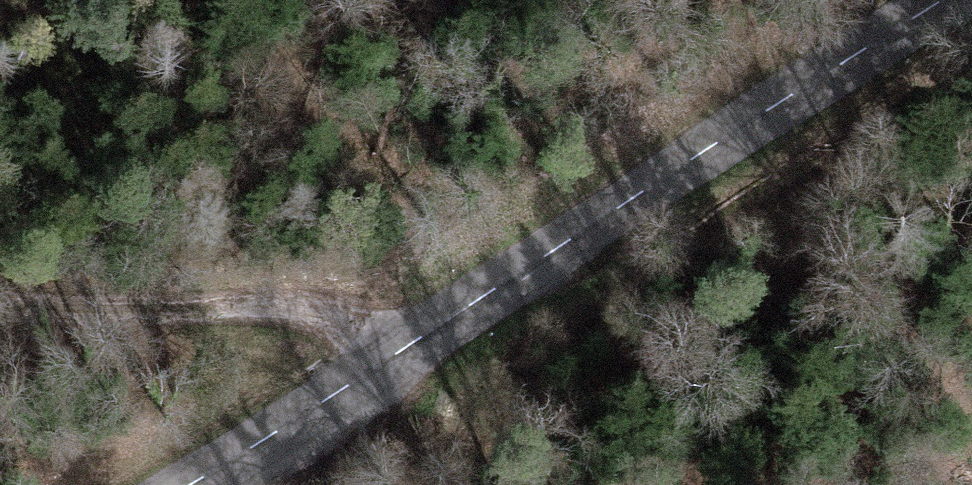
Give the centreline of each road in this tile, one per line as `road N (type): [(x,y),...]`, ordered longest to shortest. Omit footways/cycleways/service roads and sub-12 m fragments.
road 1 (tertiary): [(968,0),(181,484)]
road 2 (track): [(0,314),(245,313),(632,201)]

